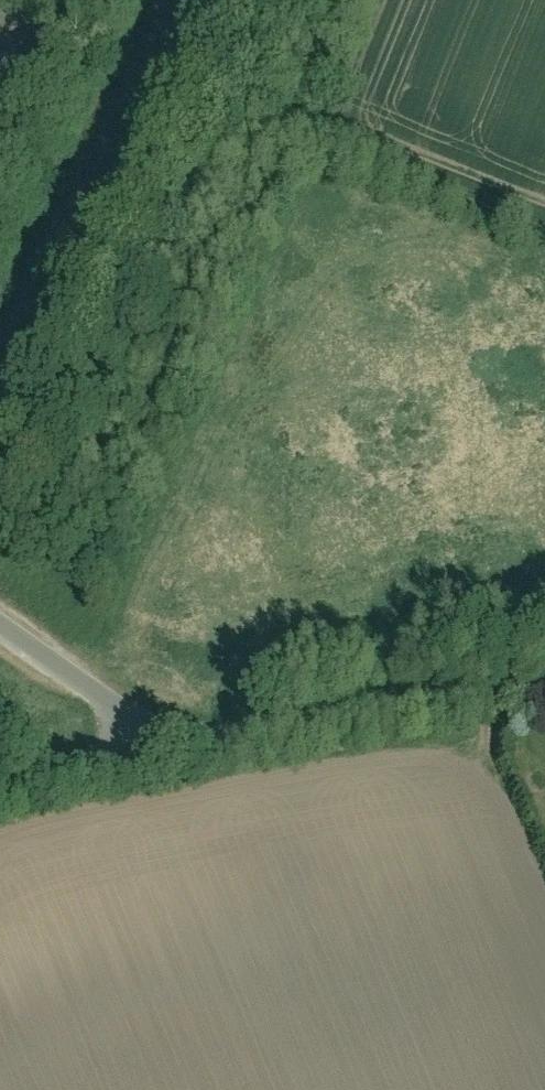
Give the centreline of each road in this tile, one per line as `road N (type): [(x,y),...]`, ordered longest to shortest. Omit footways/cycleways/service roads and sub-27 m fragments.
road 1 (unclassified): [(266,0),(0,505)]
road 2 (residential): [(174,737),(544,682)]
road 3 (unclassified): [(174,737),(0,622)]
road 4 (residential): [(0,788),(174,737)]

